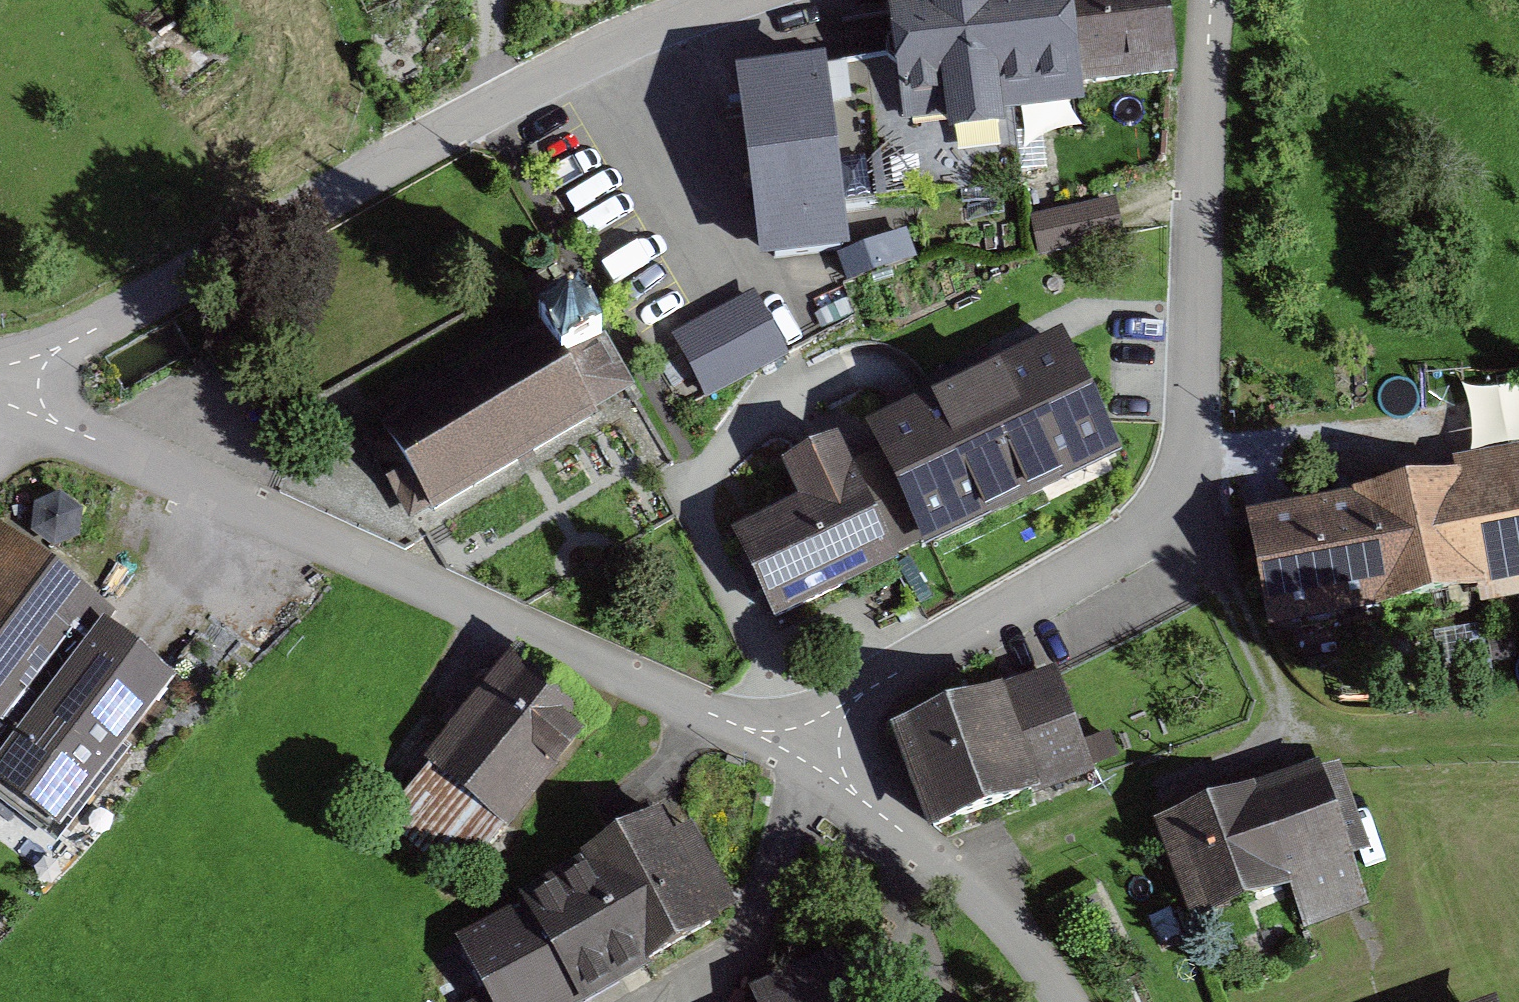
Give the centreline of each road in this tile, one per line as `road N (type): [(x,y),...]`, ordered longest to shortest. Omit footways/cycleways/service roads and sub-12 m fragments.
road 1 (residential): [(814,741),(868,691),(1095,560),(1182,494),(1208,0)]
road 2 (unclassified): [(814,741),(743,729),(383,561),(58,424),(8,382)]
road 3 (residential): [(756,0),(604,58),(8,382)]
road 4 (track): [(1182,494),(1290,696),(1383,748),(1518,749)]
road 5 (unclassified): [(1065,1001),(999,913),(860,797),(814,741)]

